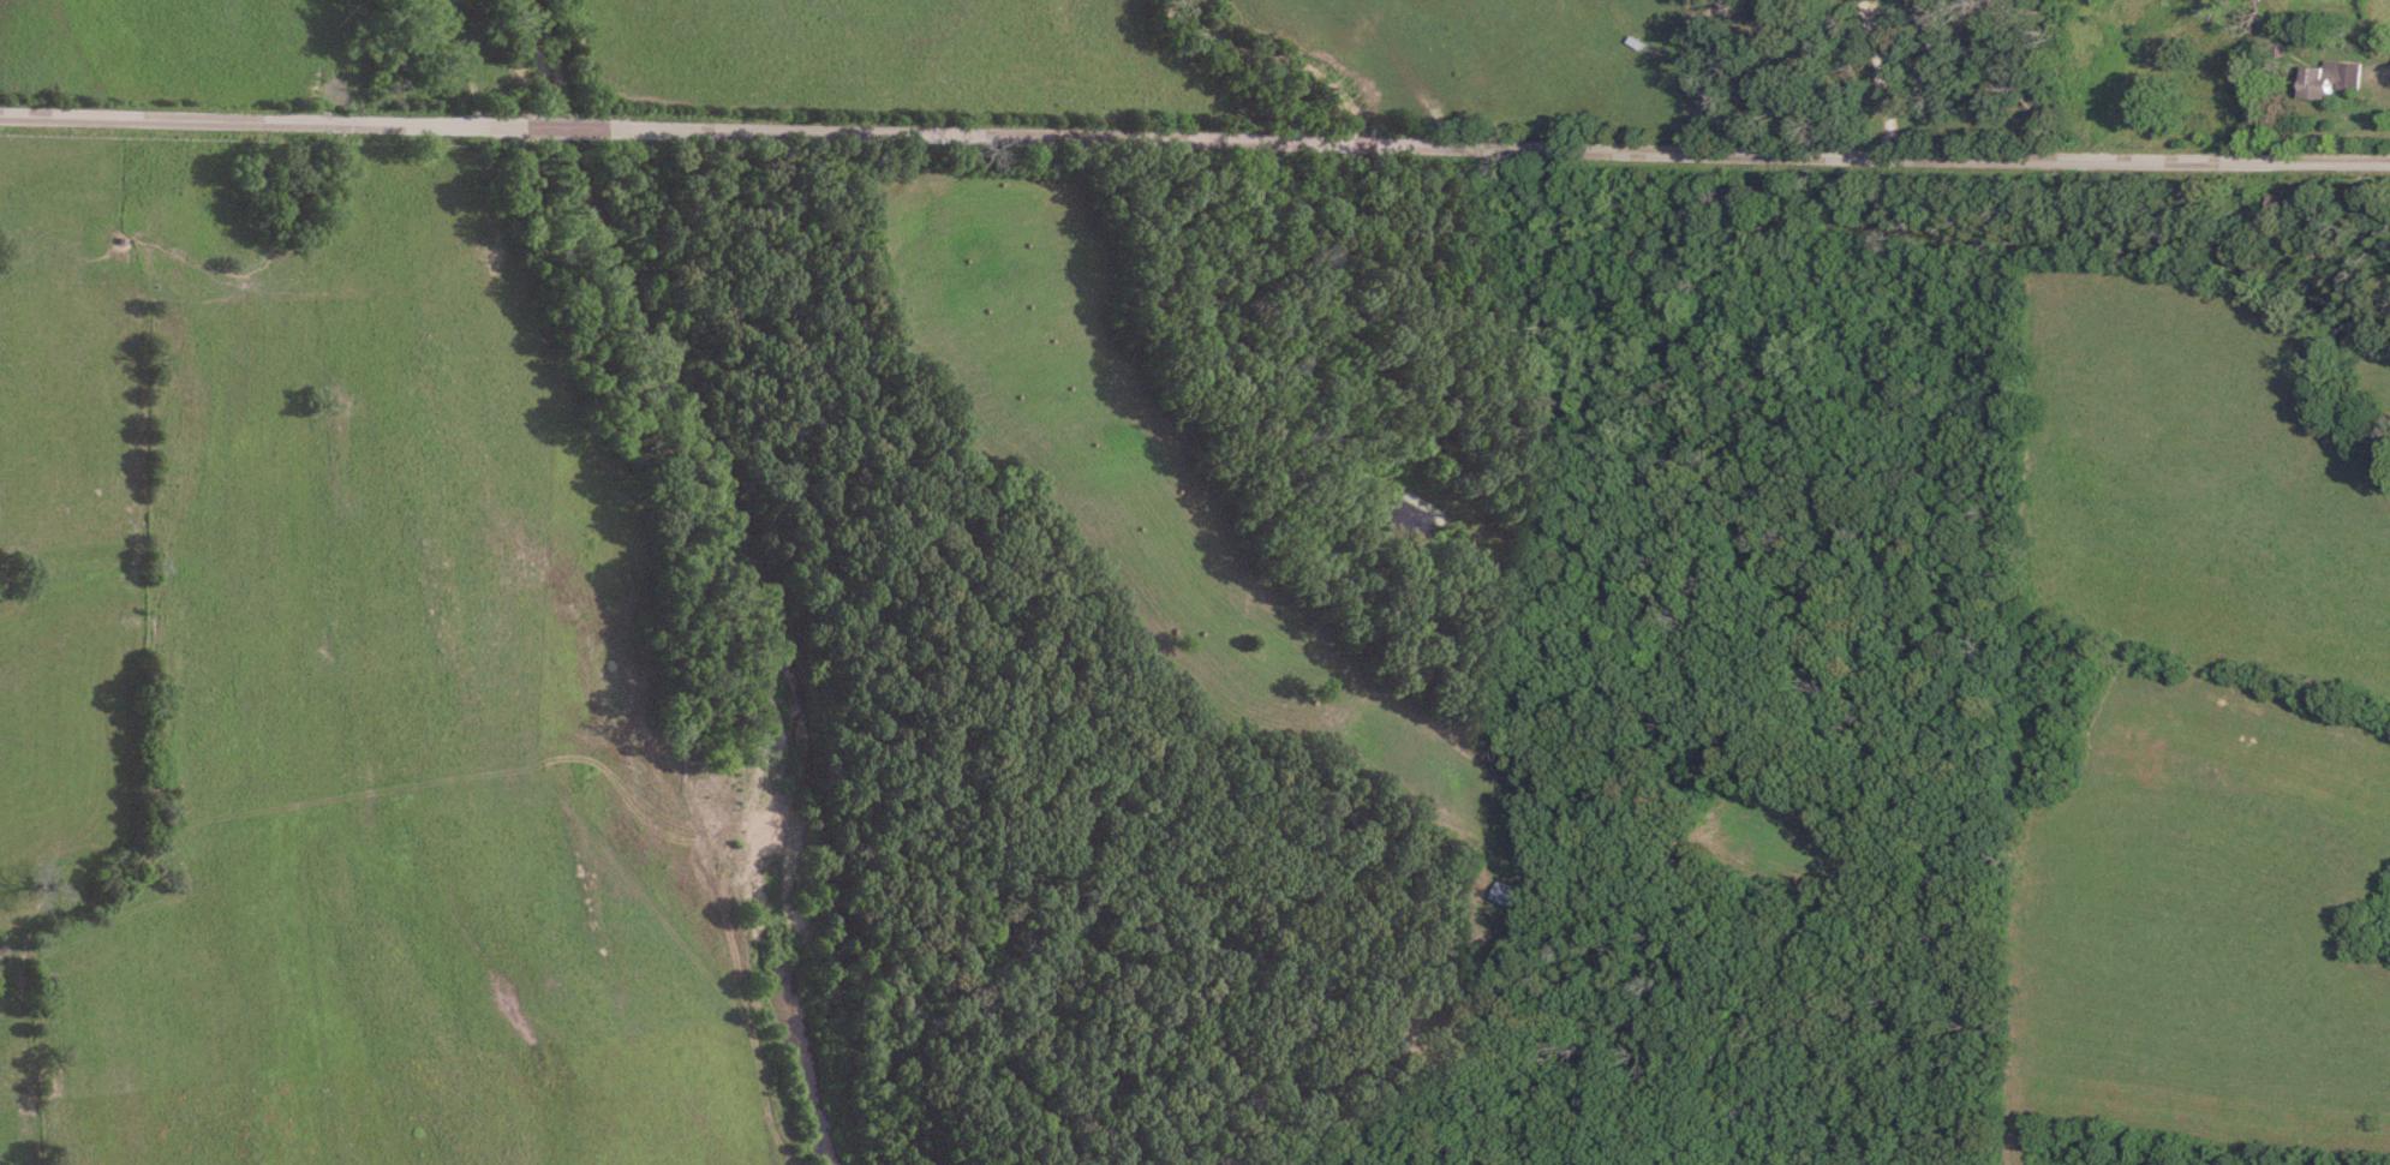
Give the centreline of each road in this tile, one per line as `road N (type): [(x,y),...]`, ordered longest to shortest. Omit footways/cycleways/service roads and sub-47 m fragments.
road 1 (residential): [(0,115),(513,131),(1145,136),(1701,157),(2389,166)]

